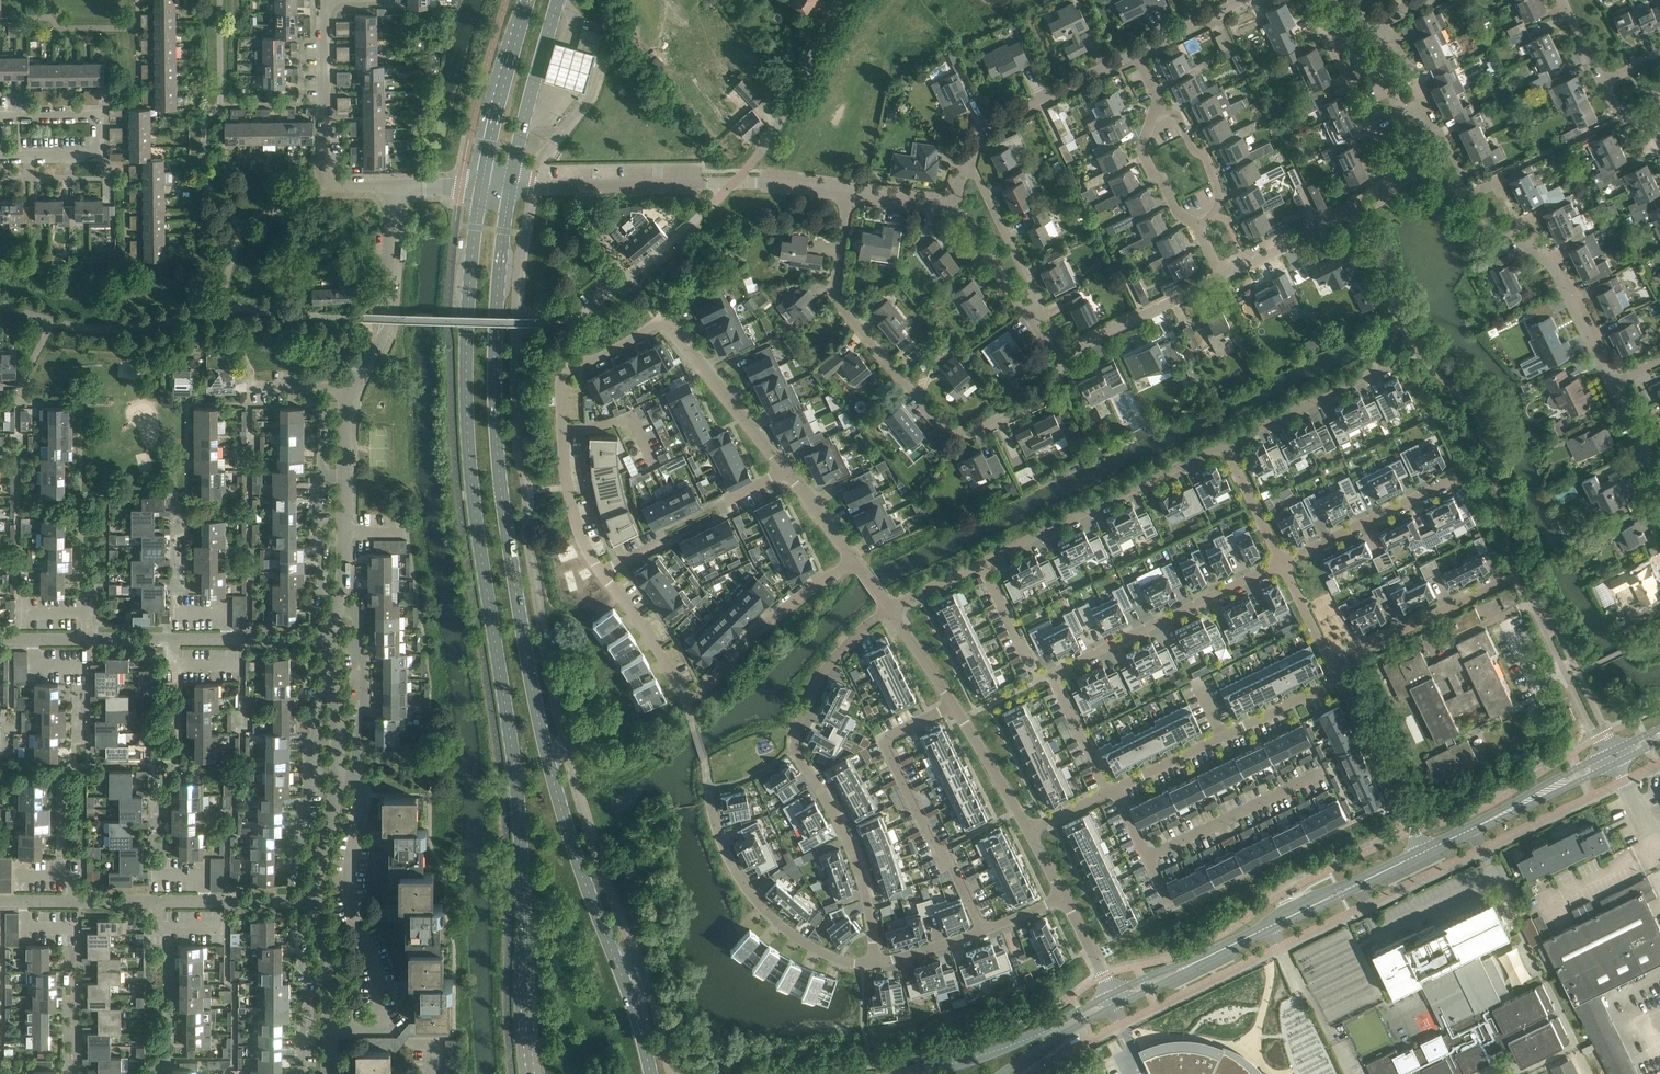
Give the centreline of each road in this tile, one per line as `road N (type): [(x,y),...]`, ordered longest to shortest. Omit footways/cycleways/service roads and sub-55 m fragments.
road 1 (secondary): [(650,1073),(569,834),(530,673),(502,492)]
road 2 (secondary): [(473,494),(513,764),(533,1073)]
road 3 (residential): [(1059,357),(1053,391),(1043,401),(967,435),(943,433),(839,300),(848,192)]
road 4 (residential): [(571,490),(566,376),(653,324),(677,332),(785,475)]
road 5 (residential): [(852,559),(751,637),(698,696),(681,689),(607,568)]
road 6 (residential): [(786,738),(722,766),(709,788),(715,825),(735,872),(795,935),(833,957),(874,963)]
road 7 (residential): [(0,640),(326,641)]
road 8 (unclassified): [(0,902),(312,902)]
road 9 (secondary): [(482,185),(466,345),(473,494)]
road 10 (secondary): [(502,492),(495,344),(510,184)]
road 11 (residential): [(1416,168),(1555,269),(1611,385)]
road 12 (residential): [(981,562),(1225,445)]
road 13 (residential): [(326,641),(338,778),(312,902)]
road 14 (residential): [(351,386),(343,585),(326,641)]
road 15 (residential): [(1052,674),(1283,563)]
road 16 (tertiary): [(1193,964),(1423,852)]
road 17 (residential): [(948,202),(982,128),(1136,53)]
road 18 (residential): [(1339,679),(1114,788)]
road 19 (residential): [(394,186),(329,183),(324,0)]
road 20 (residential): [(786,738),(845,834),(874,963)]
road 21 (residential): [(1221,278),(1382,200),(1416,168)]
road 22 (residential): [(510,184),(735,182)]
road 23 (tertiary): [(1111,993),(1030,1038),(910,1073)]
road 24 (residential): [(944,865),(885,739),(953,705)]
road 25 (residential): [(735,182),(761,152),(846,0)]
road 26 (tertiary): [(1423,852),(1612,758)]
road 27 (residential): [(394,186),(384,332),(351,386)]
road 28 (residential): [(735,182),(578,315)]
road 29 (residential): [(874,963),(925,953),(1064,899)]
road 30 (residential): [(607,568),(785,475)]
road 31 (residential): [(1225,445),(1406,359)]
road 32 (residential): [(1423,852),(1339,679)]
road 33 (residential): [(1332,665),(1505,582)]
road 34 (residential): [(948,202),(1059,357)]
road 35 (secondary): [(528,0),(482,185)]
road 36 (secondary): [(510,184),(558,0)]
road 37 (residential): [(1146,856),(1316,776)]
road 38 (residential): [(1283,563),(1447,483)]
road 39 (residential): [(1059,357),(1221,278)]
road 40 (residential): [(1612,758),(1540,607),(1528,603)]
road 41 (residential): [(312,902),(328,976),(327,1073)]
road 42 (residential): [(893,608),(855,632),(786,738)]
road 43 (residential): [(1198,226),(1215,212),(1218,188),(1177,114),(1156,107)]
road 44 (residential): [(1416,168),(1373,22)]
road 45 (residential): [(953,705),(1029,830)]
road 46 (residential): [(1198,226),(1178,214),(1142,153),(1156,107)]
road 47 (residential): [(0,156),(97,154),(97,115)]
road 48 (tertiary): [(999,1073),(1113,1007)]
road 49 (residential): [(1283,563),(1225,445)]
road 50 (residential): [(981,562),(1037,680)]
road 51 (residential): [(1052,674),(1107,791)]
road 52 (residential): [(1136,53),(1246,0)]

